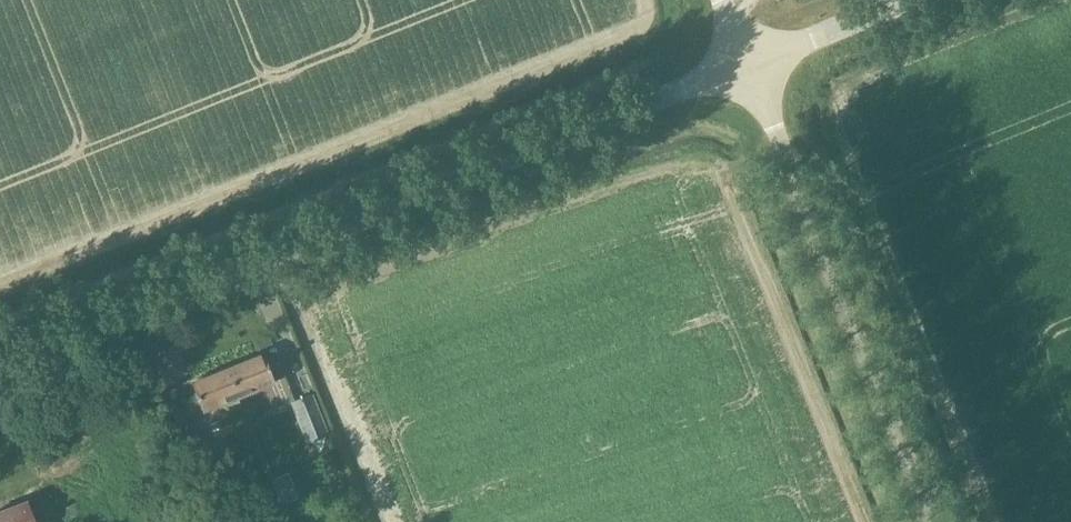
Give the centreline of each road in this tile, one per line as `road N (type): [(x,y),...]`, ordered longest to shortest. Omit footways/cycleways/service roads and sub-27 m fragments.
road 1 (unclassified): [(0,364),(747,64)]
road 2 (unclassified): [(932,521),(747,64)]
road 3 (unclassified): [(747,64),(907,0)]

